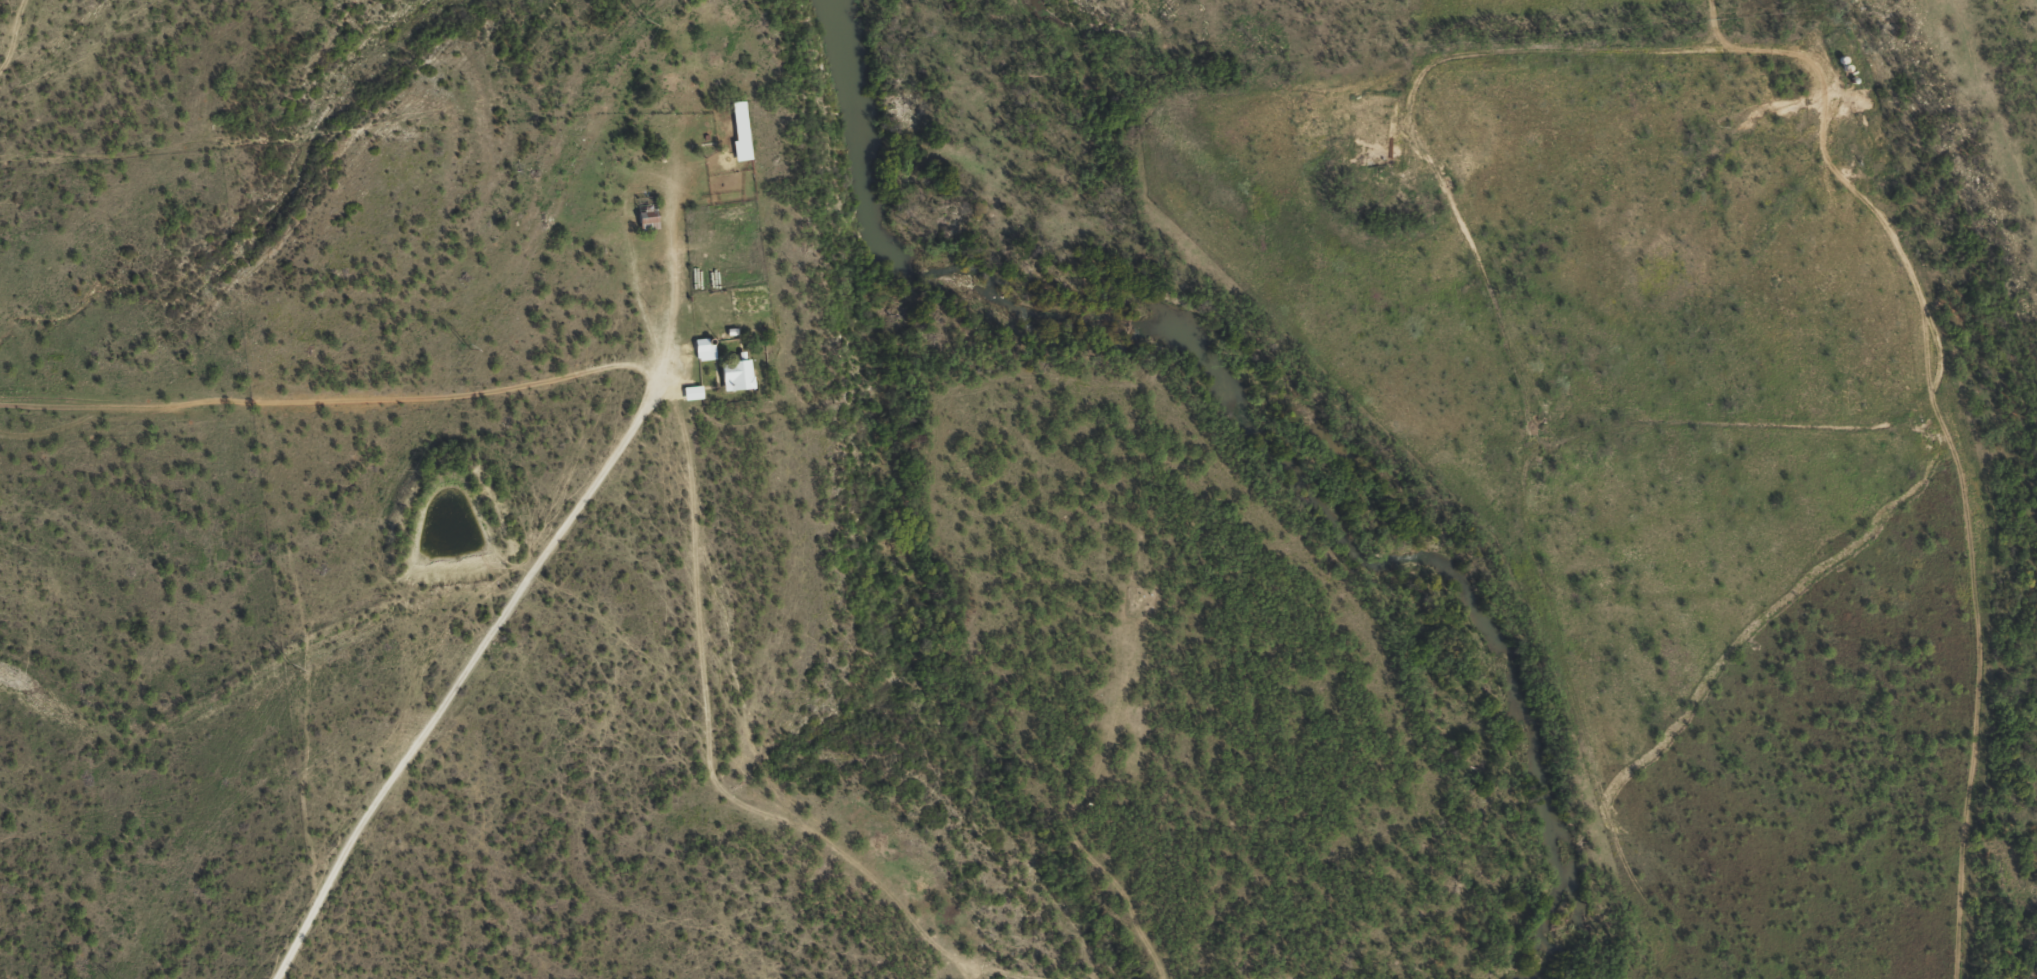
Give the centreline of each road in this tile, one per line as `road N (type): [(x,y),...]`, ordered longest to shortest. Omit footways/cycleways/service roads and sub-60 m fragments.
road 1 (residential): [(0,398),(652,362),(652,454),(688,657),(718,748),(920,931),(981,961),(1188,978)]
road 2 (residential): [(289,978),(536,555),(612,469),(652,454)]

